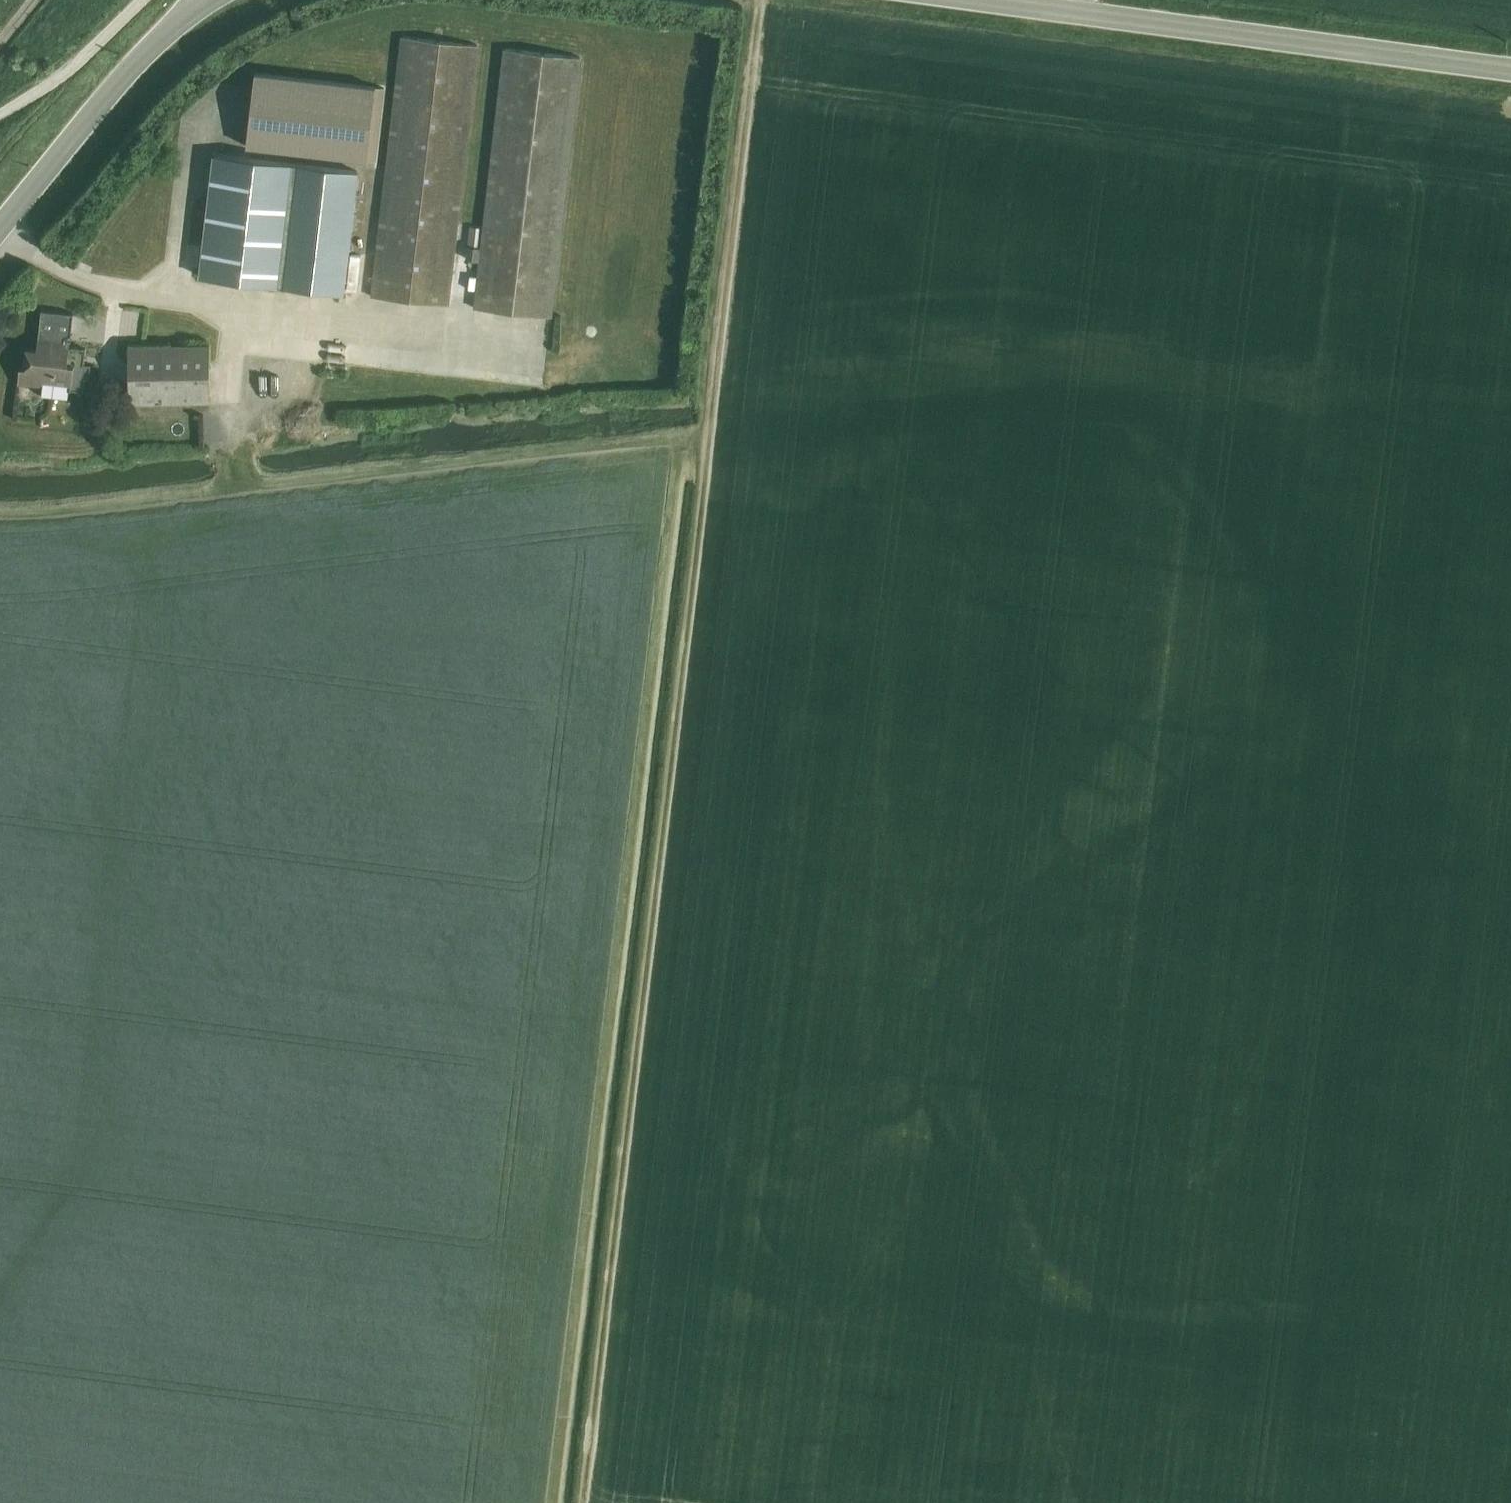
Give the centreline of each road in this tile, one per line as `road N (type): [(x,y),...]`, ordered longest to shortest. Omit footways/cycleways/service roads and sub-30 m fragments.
road 1 (secondary): [(990,0),(1510,69)]
road 2 (secondary): [(0,226),(187,7)]
road 3 (unclassified): [(142,0),(74,64),(0,115)]

